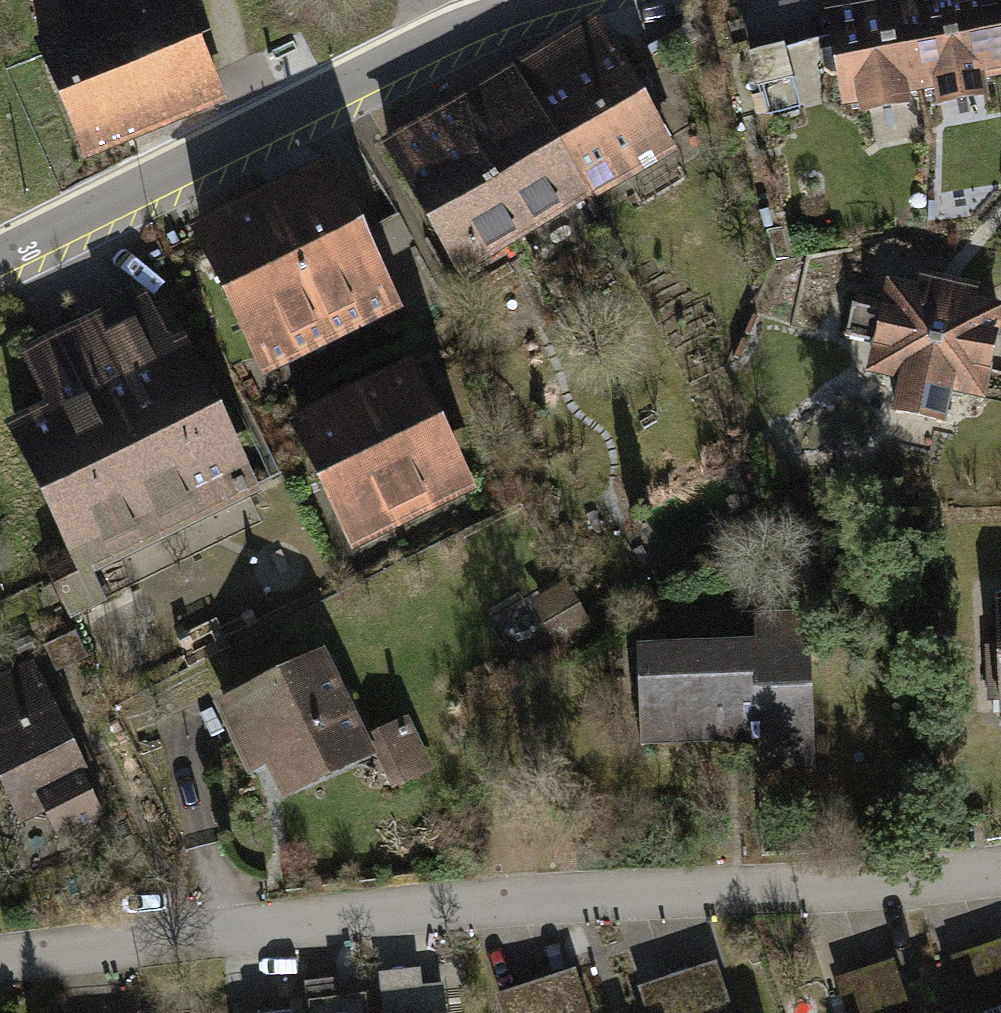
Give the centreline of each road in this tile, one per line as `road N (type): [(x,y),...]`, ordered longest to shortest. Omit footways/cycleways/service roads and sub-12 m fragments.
road 1 (residential): [(1000,896),(932,910),(462,932),(0,988)]
road 2 (tertiary): [(0,260),(417,52),(588,0)]

